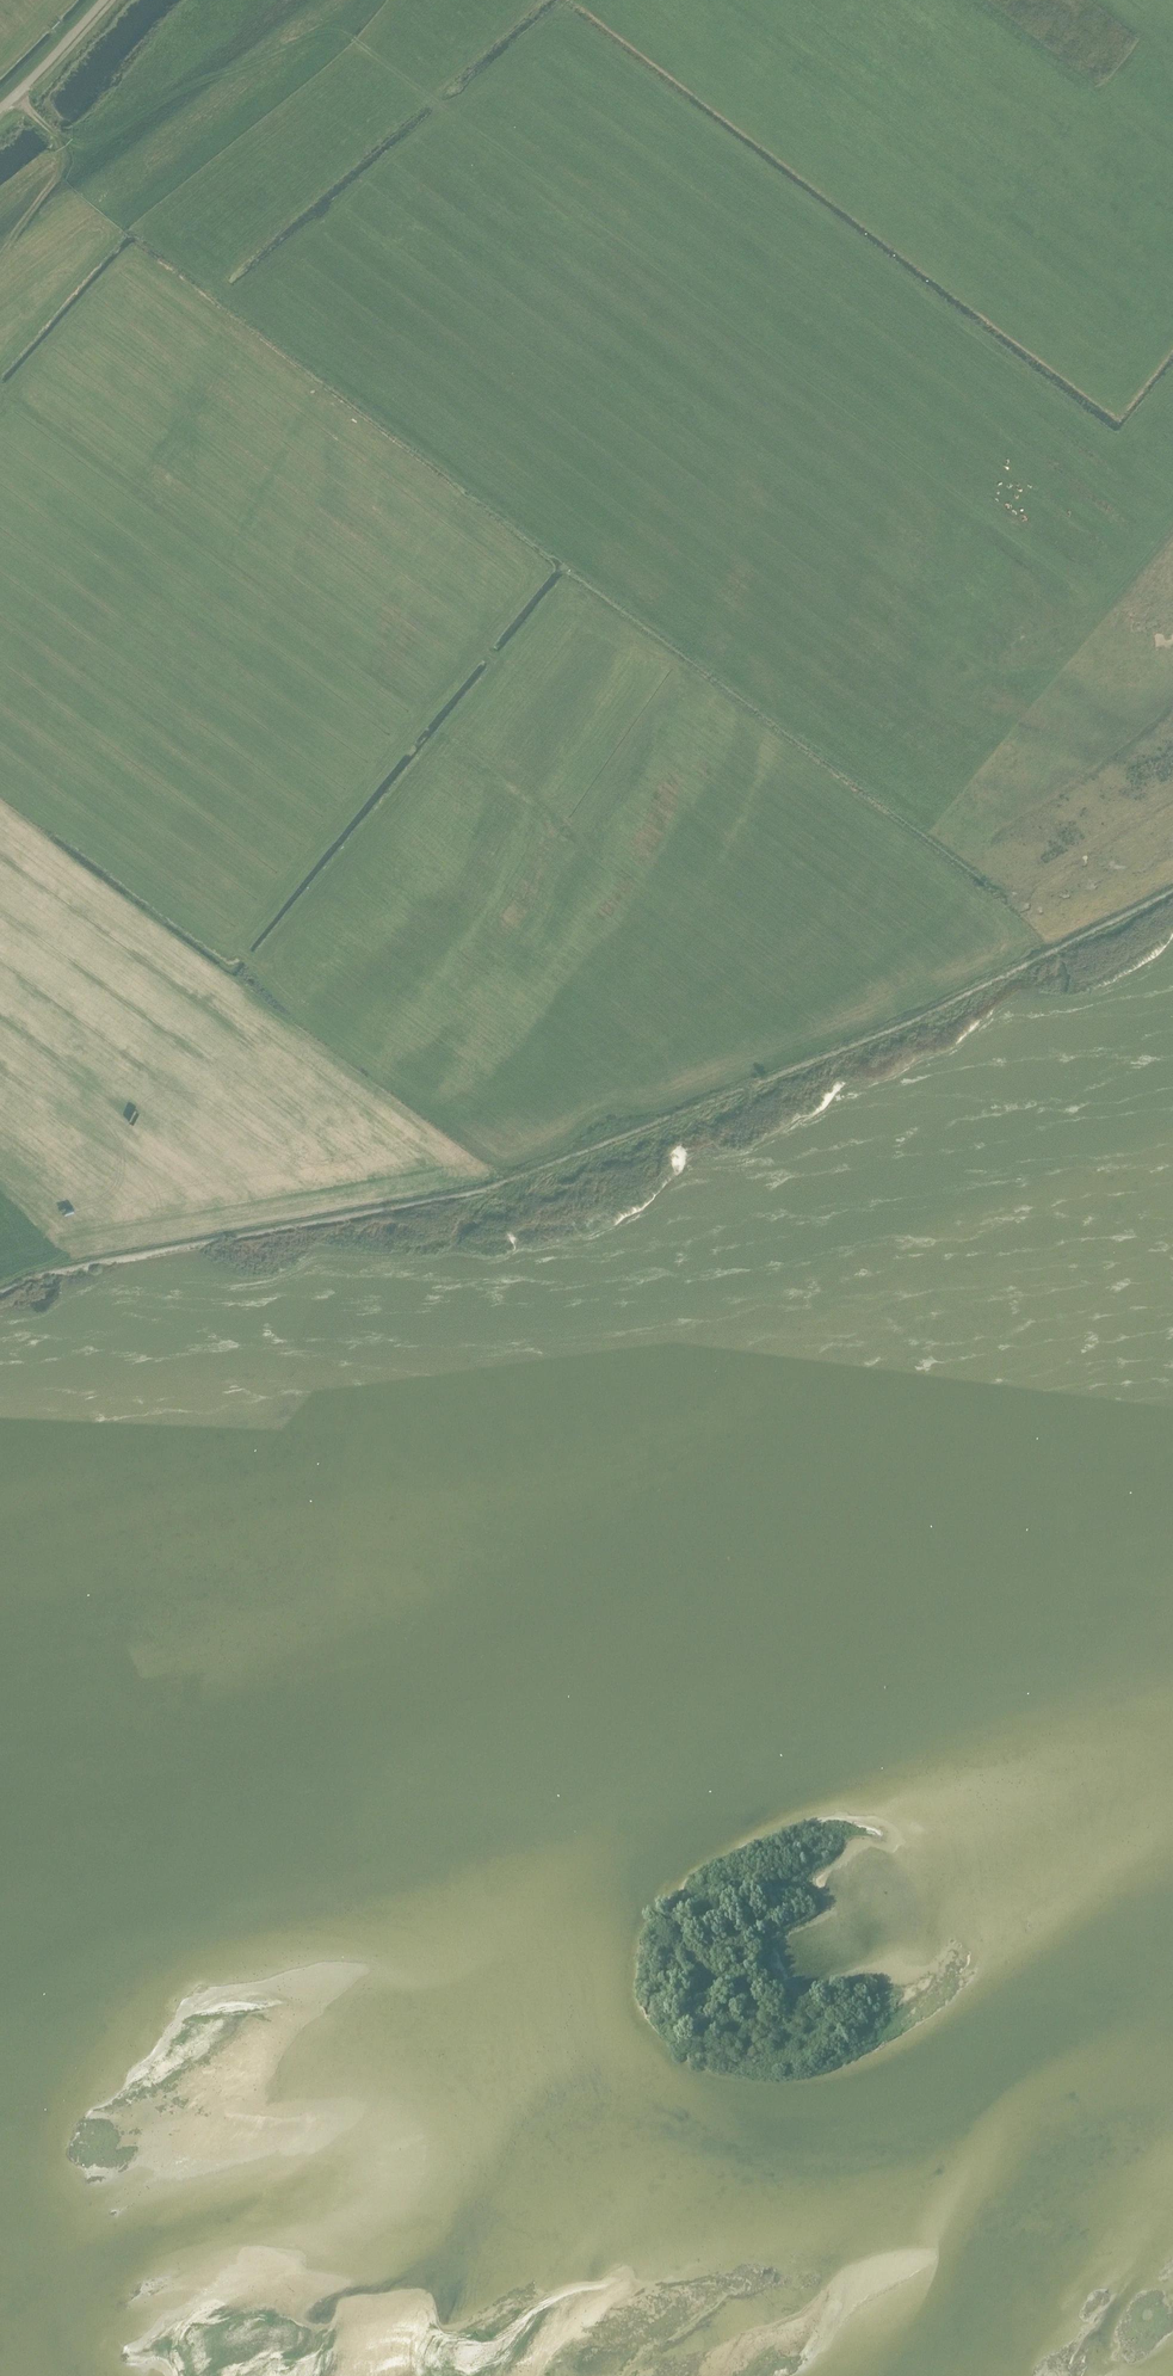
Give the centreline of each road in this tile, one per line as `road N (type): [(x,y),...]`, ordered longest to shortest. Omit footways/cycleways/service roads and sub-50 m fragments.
road 1 (track): [(442,107),(331,30),(177,92),(84,143),(57,138)]
road 2 (track): [(57,138),(67,157),(63,180),(0,268)]
road 3 (unclassified): [(0,109),(104,0)]

